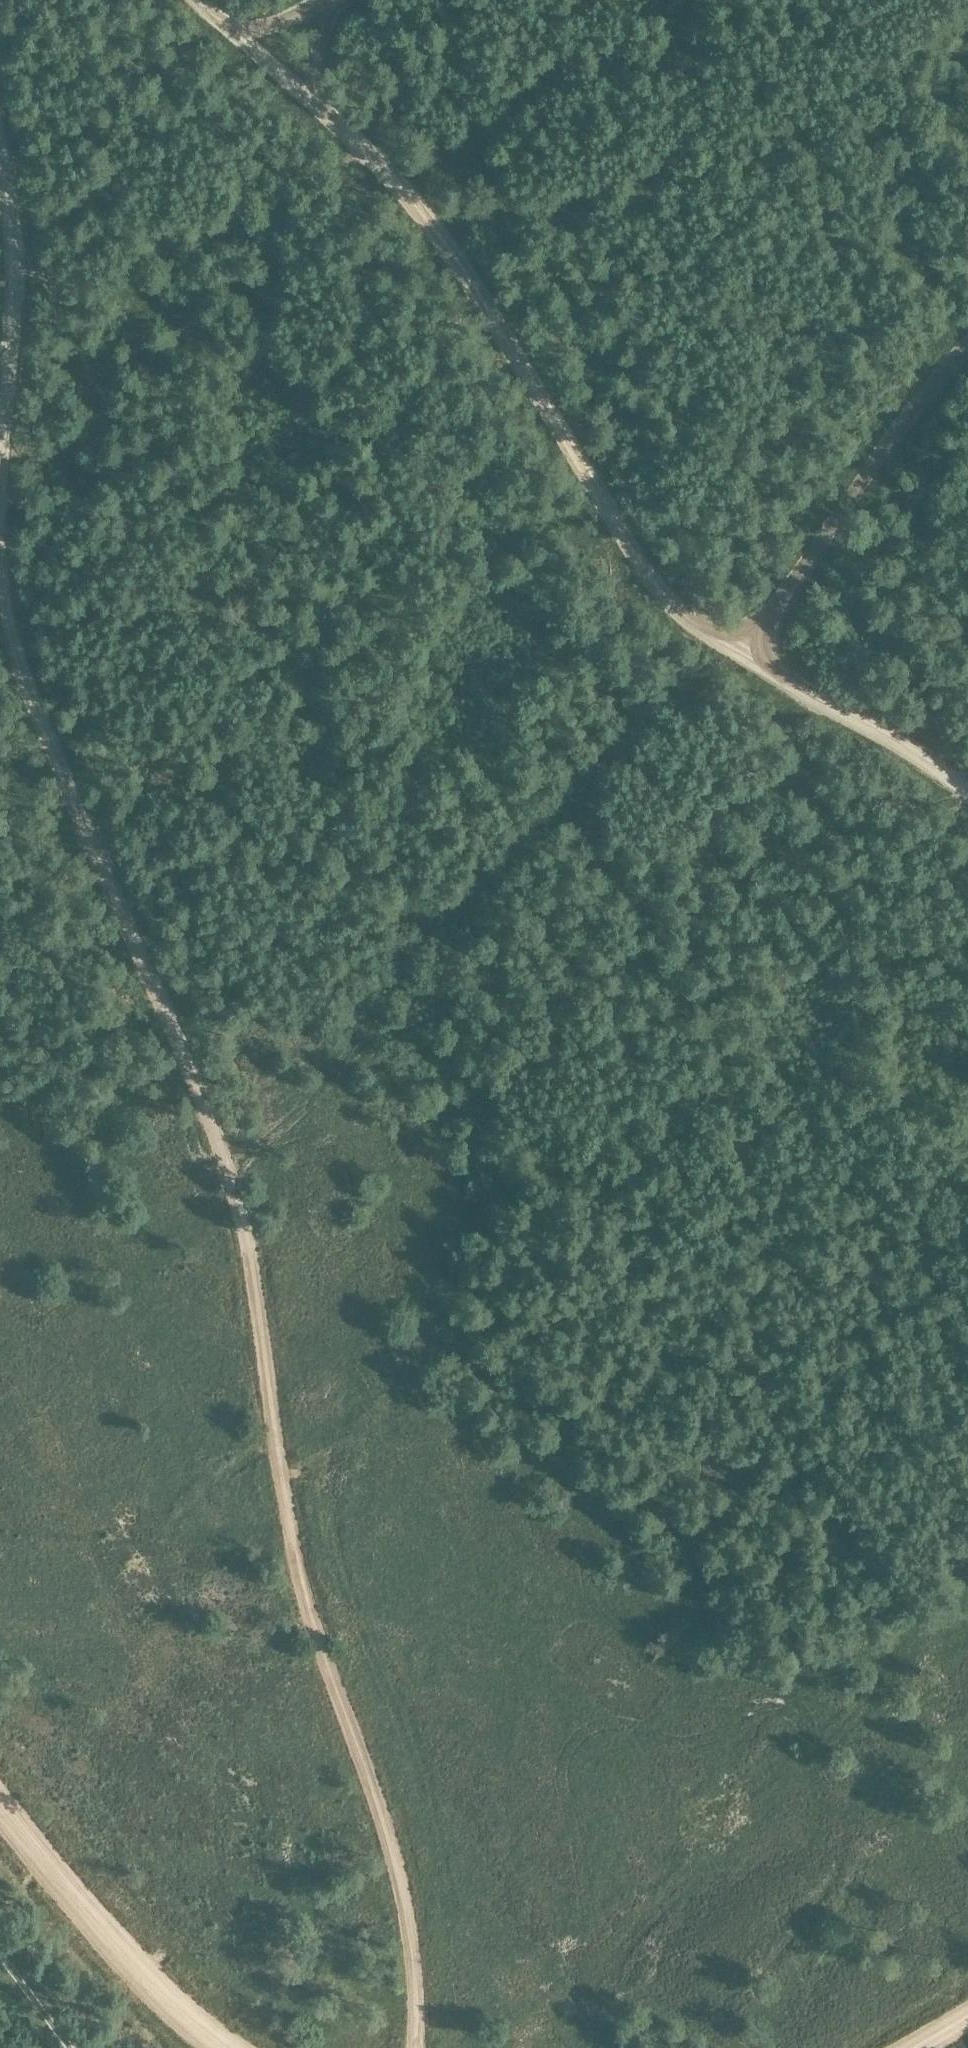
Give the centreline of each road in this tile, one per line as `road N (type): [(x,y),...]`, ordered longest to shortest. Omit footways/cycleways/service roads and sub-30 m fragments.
road 1 (track): [(0,1808),(112,1948),(218,2047)]

